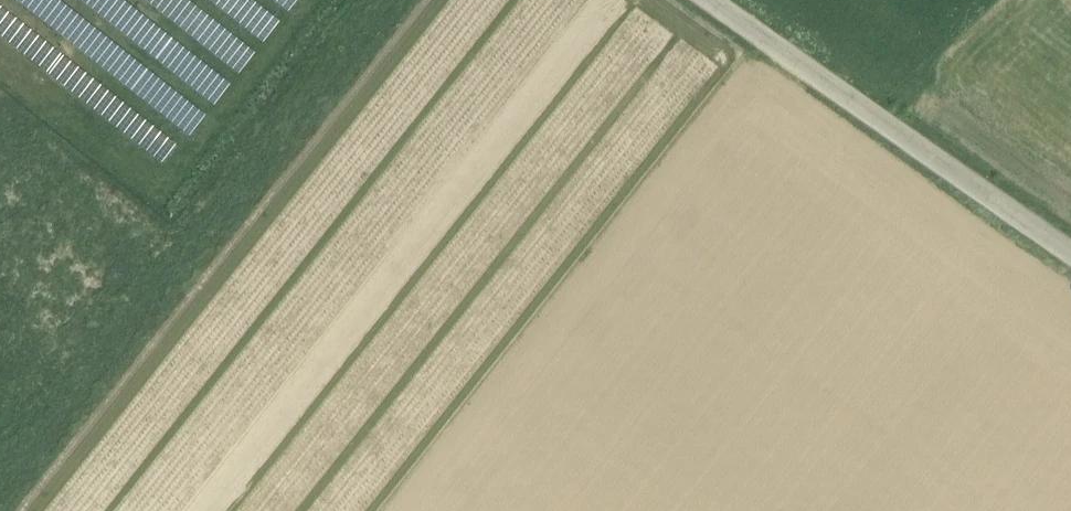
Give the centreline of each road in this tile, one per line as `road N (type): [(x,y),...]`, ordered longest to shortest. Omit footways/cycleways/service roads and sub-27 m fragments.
road 1 (unclassified): [(1070,250),(713,0)]

